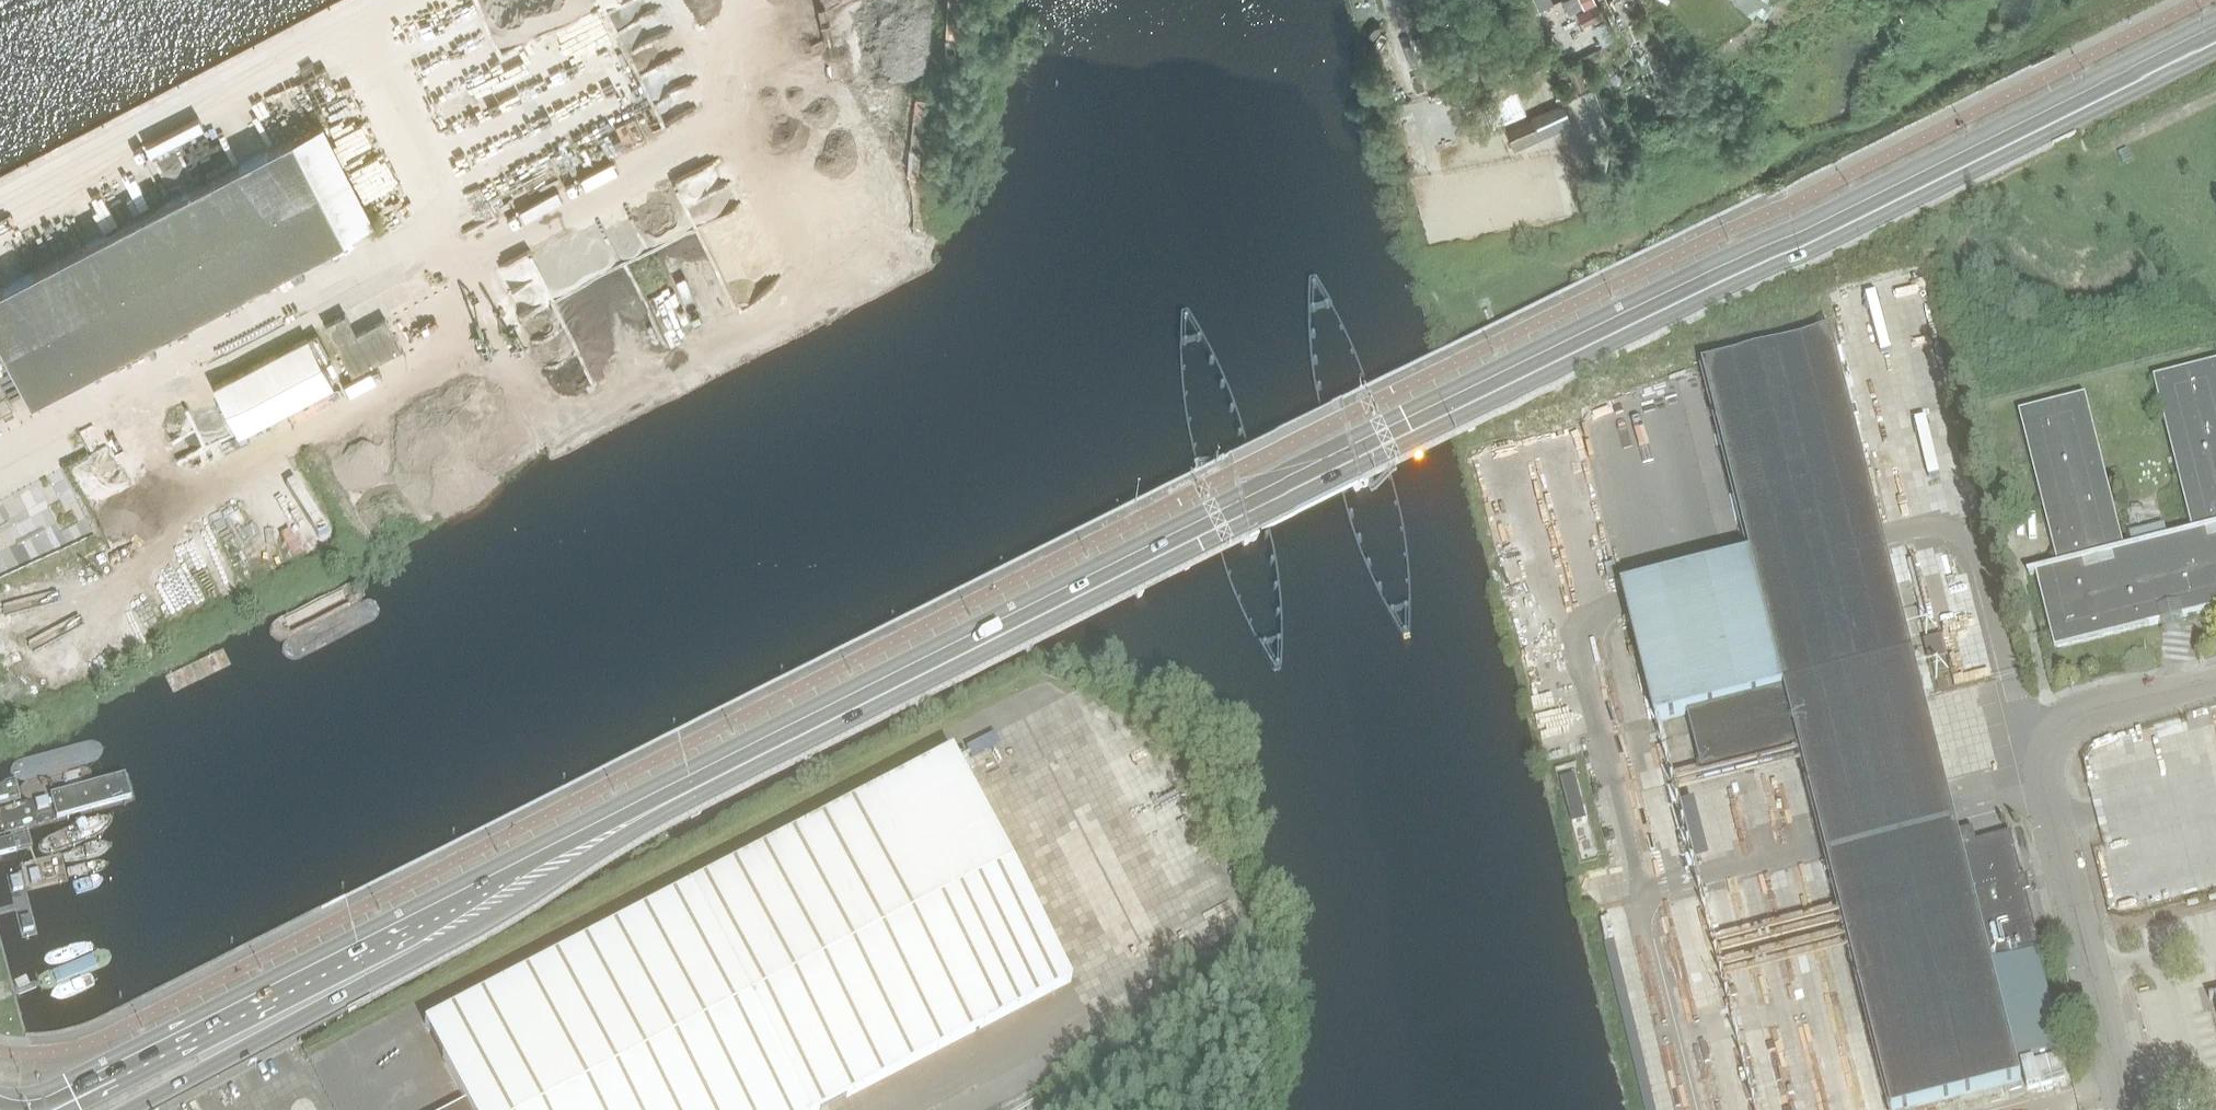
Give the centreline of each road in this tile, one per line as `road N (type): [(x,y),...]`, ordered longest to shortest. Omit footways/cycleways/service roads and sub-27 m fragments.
road 1 (tertiary): [(361,959),(2215,34)]
road 2 (unclassified): [(2215,681),(2073,720),(2050,739),(2043,762),(2041,786),(2130,1109)]
road 3 (unclassified): [(0,435),(338,265)]
road 4 (tertiary): [(361,959),(36,1109)]
road 5 (tertiary): [(128,1109),(205,1068),(361,959)]

